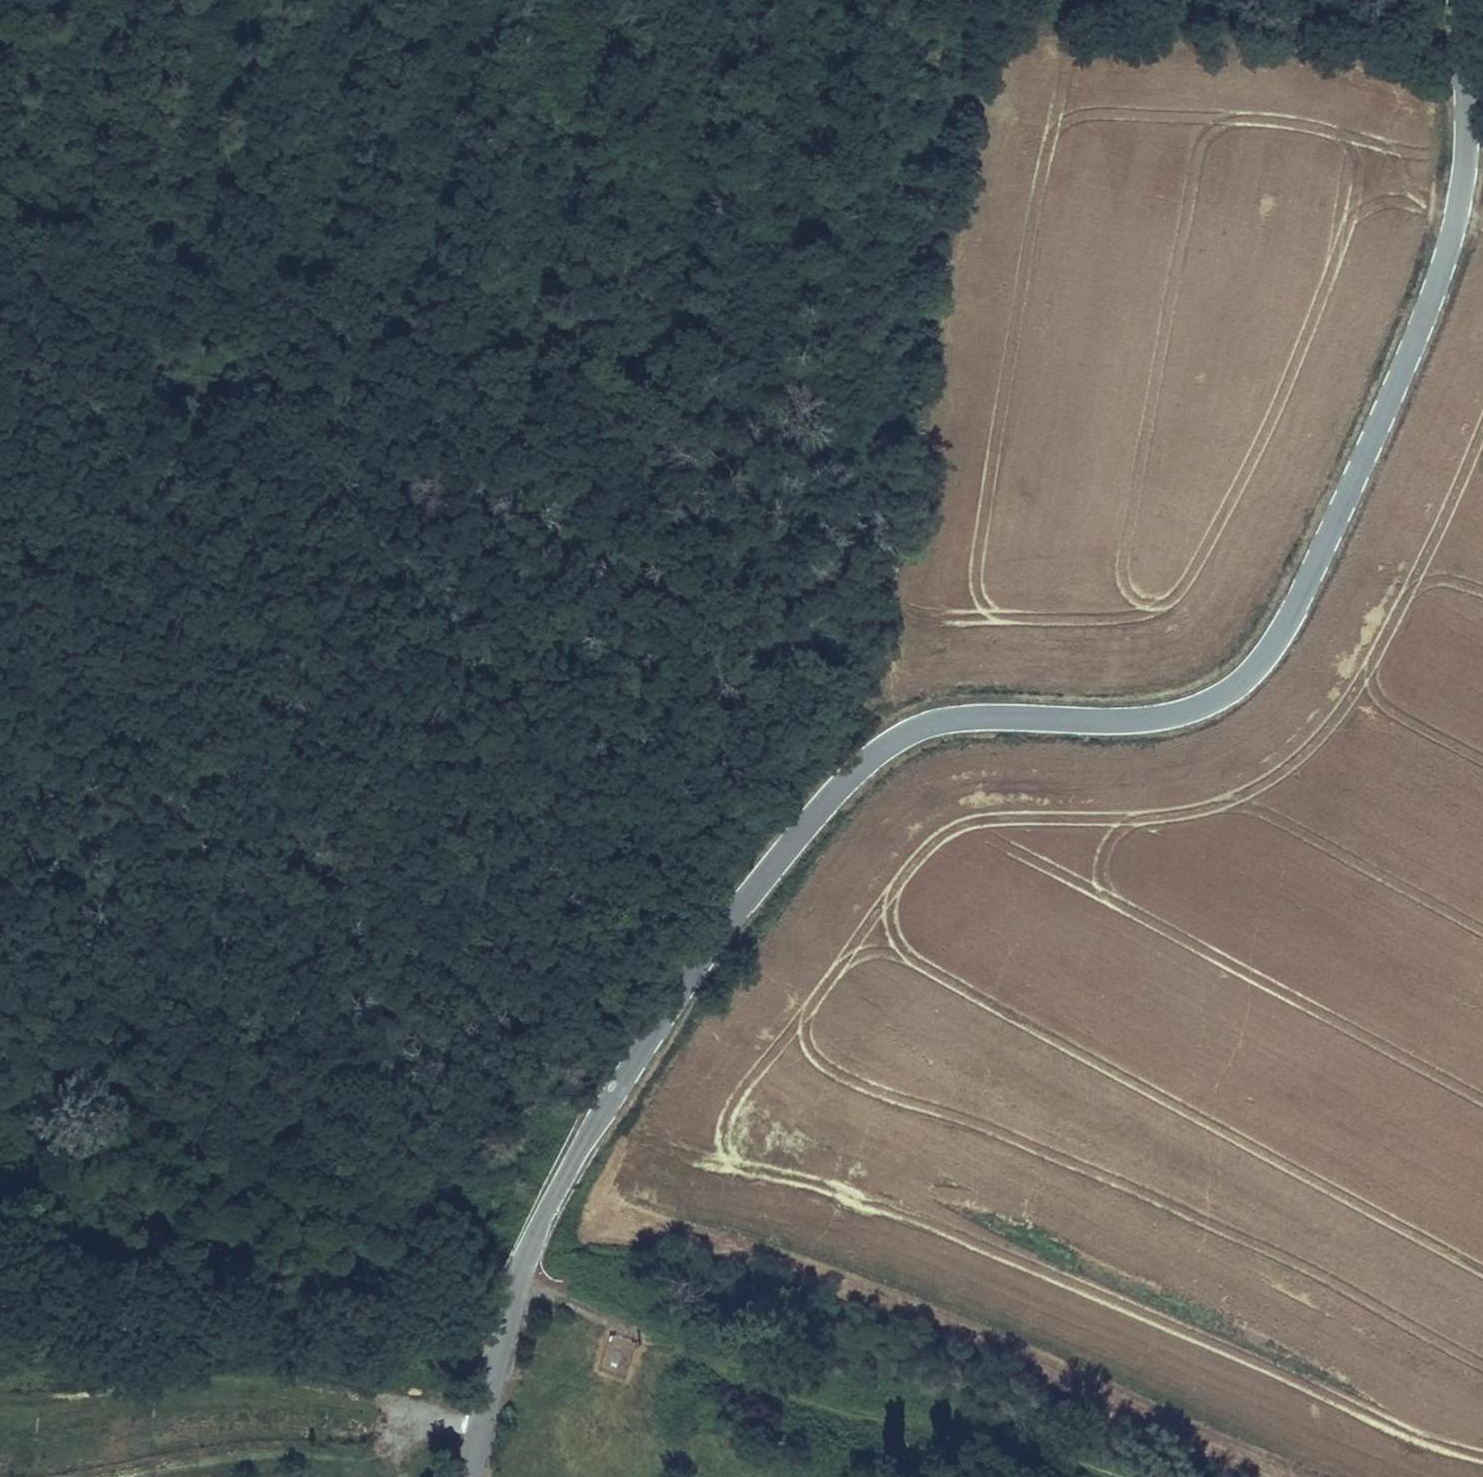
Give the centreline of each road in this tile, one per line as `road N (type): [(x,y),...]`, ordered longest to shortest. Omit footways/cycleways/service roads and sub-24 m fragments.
road 1 (unclassified): [(470,1476),(513,1287),(573,1157),(694,972),(857,767),(912,729),(941,721),(1126,721),(1186,711),(1236,686),(1274,644),(1373,441),(1444,263),(1466,142),(1456,0)]

